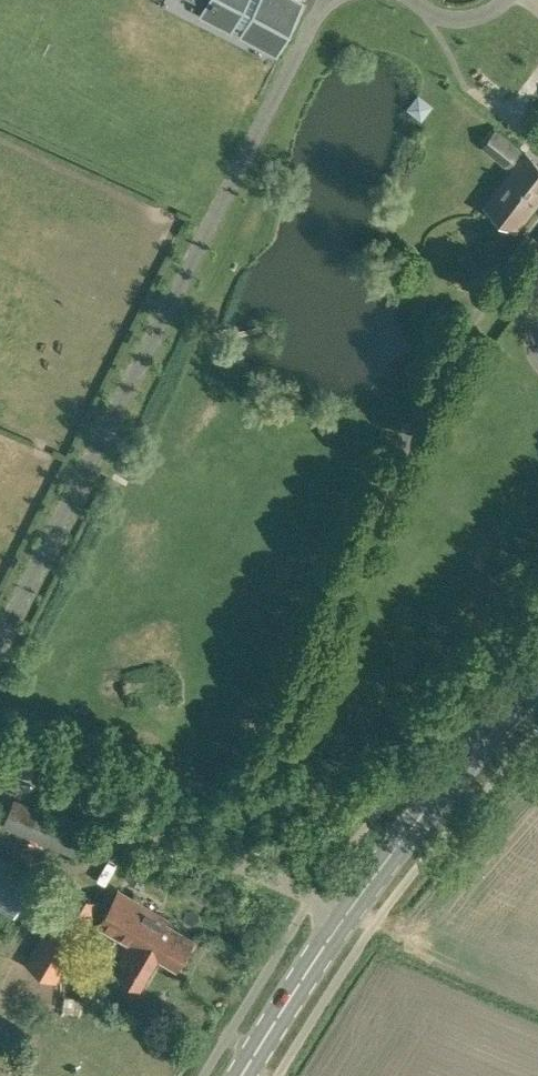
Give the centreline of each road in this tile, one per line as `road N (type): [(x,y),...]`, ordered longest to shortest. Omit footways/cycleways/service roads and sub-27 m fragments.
road 1 (unclassified): [(349,910),(0,765)]
road 2 (secondary): [(349,910),(537,679)]
road 3 (secondary): [(243,1075),(349,910)]

